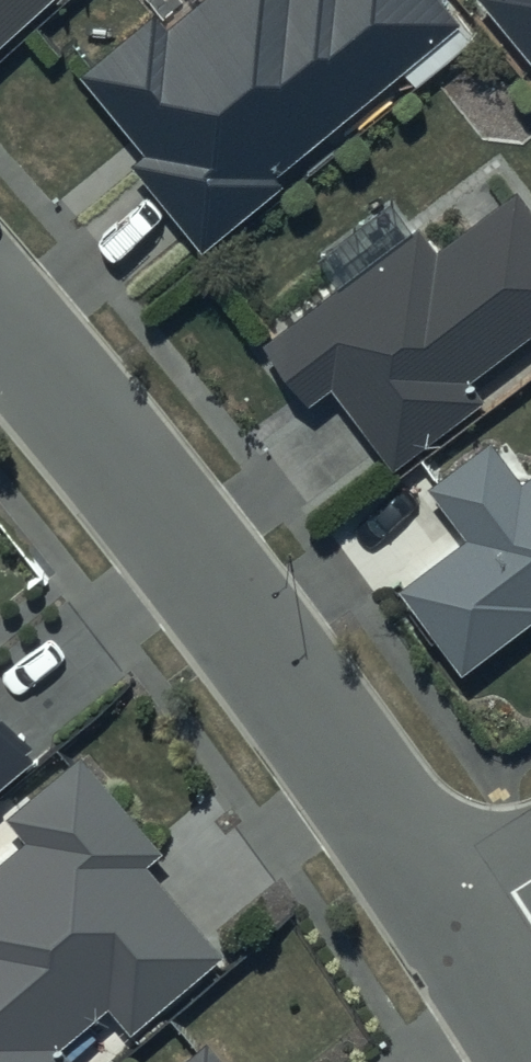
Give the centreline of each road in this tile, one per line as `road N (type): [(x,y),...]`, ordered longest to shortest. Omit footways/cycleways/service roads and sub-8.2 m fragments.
road 1 (residential): [(458,930),(317,715),(160,504),(0,321)]
road 2 (residential): [(530,1046),(458,930)]

